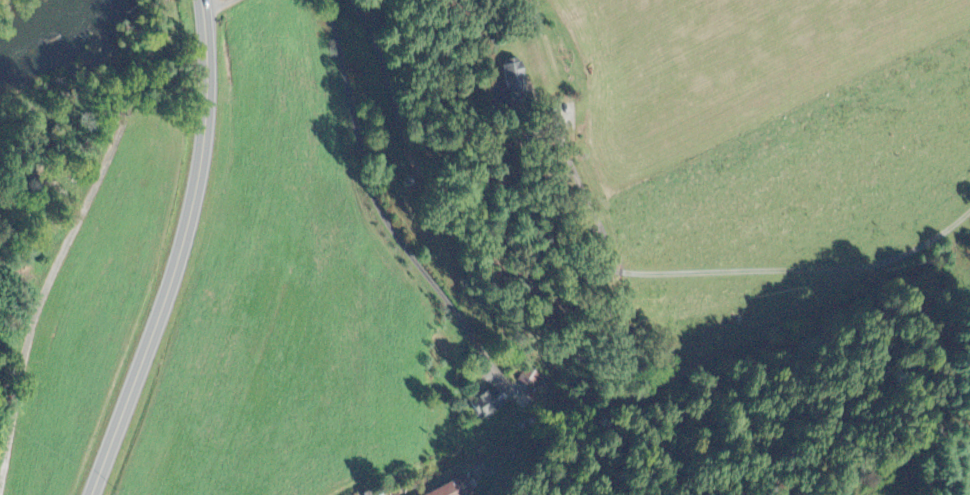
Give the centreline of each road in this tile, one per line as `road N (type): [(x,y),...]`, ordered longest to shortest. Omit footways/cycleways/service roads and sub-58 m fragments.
road 1 (tertiary): [(93,494),(191,221),(206,145),(203,0)]

